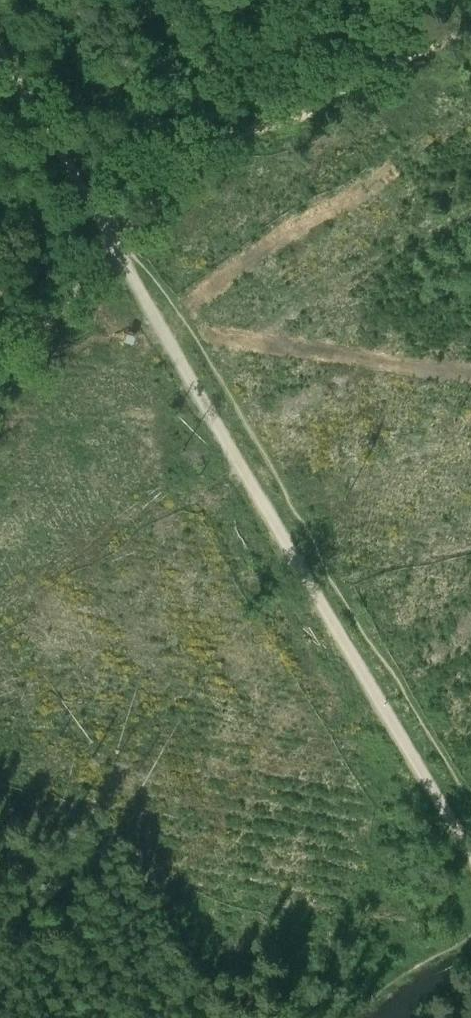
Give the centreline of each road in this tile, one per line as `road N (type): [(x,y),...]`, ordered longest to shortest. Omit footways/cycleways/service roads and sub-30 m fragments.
road 1 (track): [(470,864),(114,251)]
road 2 (track): [(470,32),(298,118),(236,133),(114,251)]
road 3 (track): [(114,251),(0,51)]
road 4 (track): [(114,251),(0,373)]

